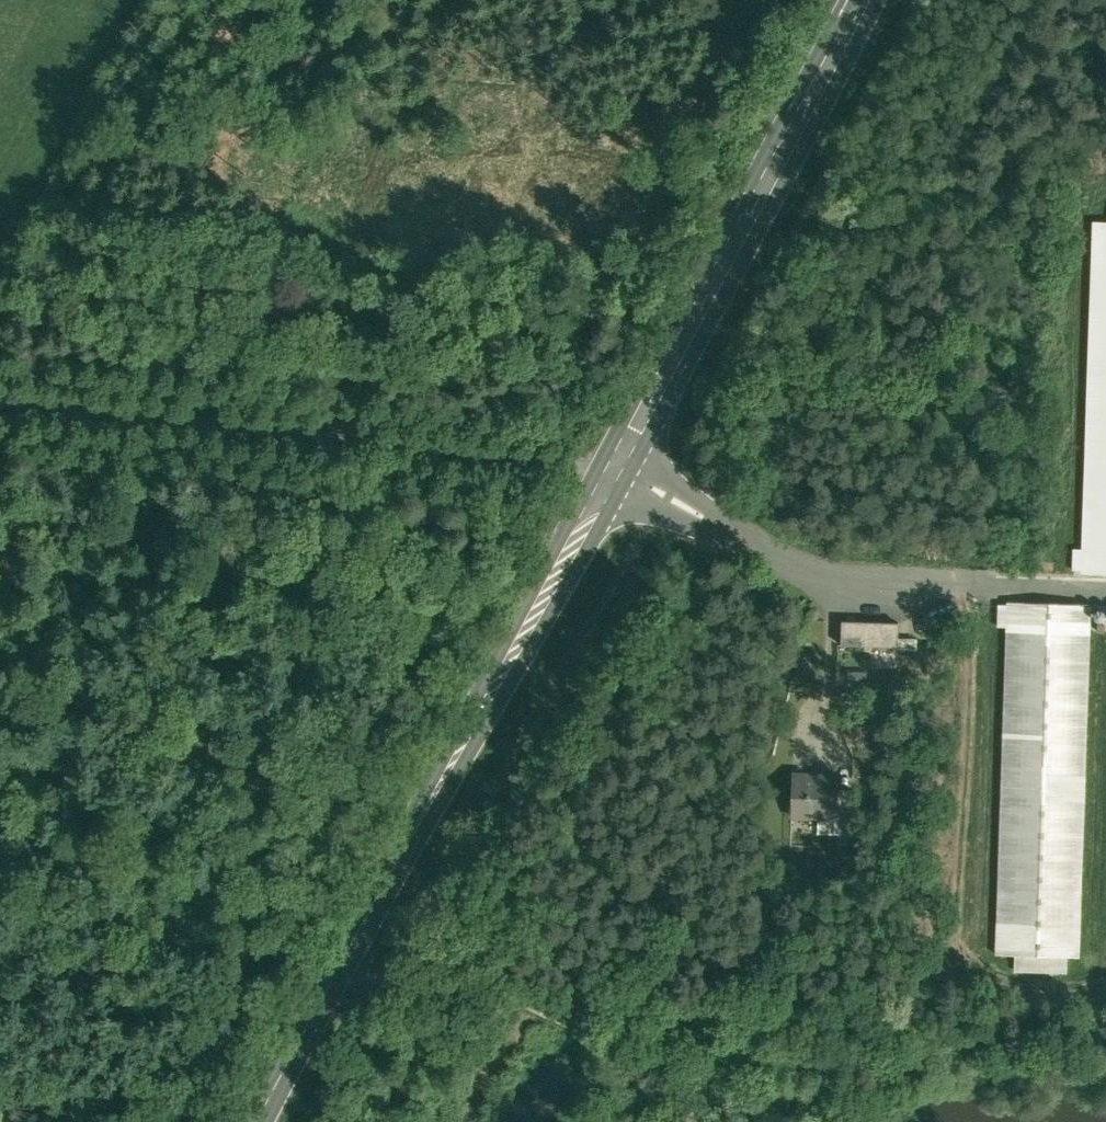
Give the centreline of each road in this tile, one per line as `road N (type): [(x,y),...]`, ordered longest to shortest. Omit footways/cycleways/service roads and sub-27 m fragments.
road 1 (primary): [(256,1121),(615,471),(862,0)]
road 2 (track): [(0,401),(615,471)]
road 3 (track): [(339,968),(390,989),(475,990),(533,1006),(634,1048),(813,1096),(874,1121)]

